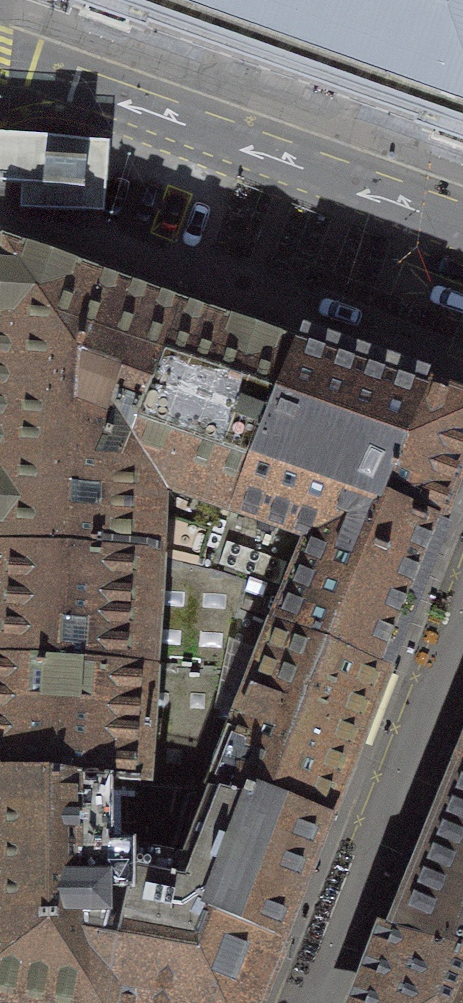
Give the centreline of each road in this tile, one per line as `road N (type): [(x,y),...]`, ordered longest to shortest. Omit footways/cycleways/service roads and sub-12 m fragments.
road 1 (residential): [(462,227),(0,54)]
road 2 (residential): [(310,1002),(462,616)]

